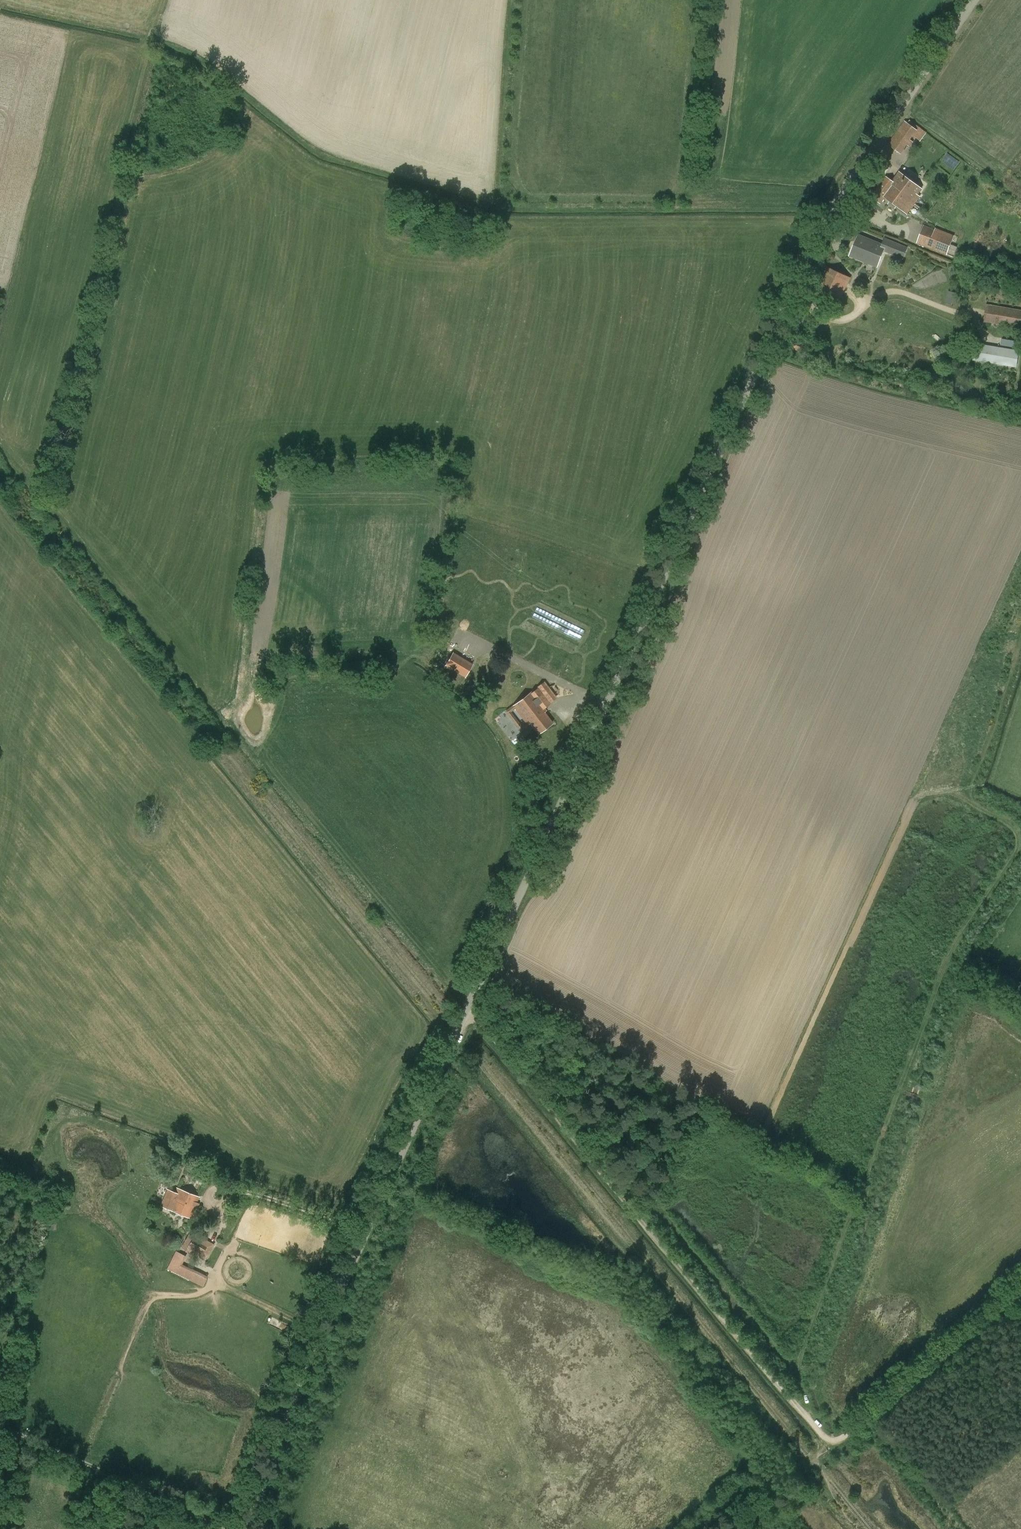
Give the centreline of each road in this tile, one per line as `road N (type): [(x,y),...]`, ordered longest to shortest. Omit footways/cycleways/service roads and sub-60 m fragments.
road 1 (unclassified): [(244,1528),(319,1336),(755,375),(838,210),(974,0)]
road 2 (track): [(832,1444),(466,1010)]
road 3 (track): [(0,1420),(227,1528)]

